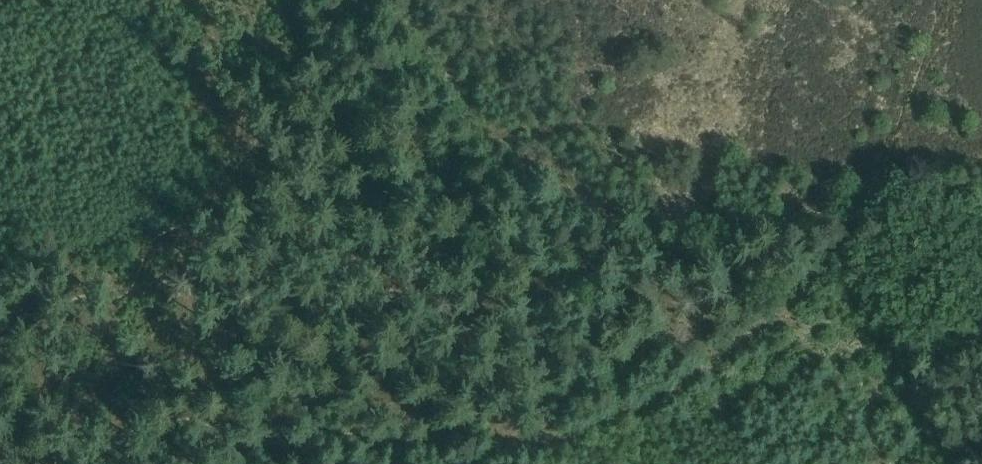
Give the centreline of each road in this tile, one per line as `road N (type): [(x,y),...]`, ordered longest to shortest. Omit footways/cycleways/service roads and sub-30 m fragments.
road 1 (track): [(513,205),(571,240),(645,256),(748,236),(836,235),(719,353),(648,391),(544,431)]
road 2 (track): [(836,235),(905,142),(949,0)]
road 3 (track): [(379,0),(404,82),(486,186),(513,205)]
road 4 (track): [(544,431),(400,463)]

